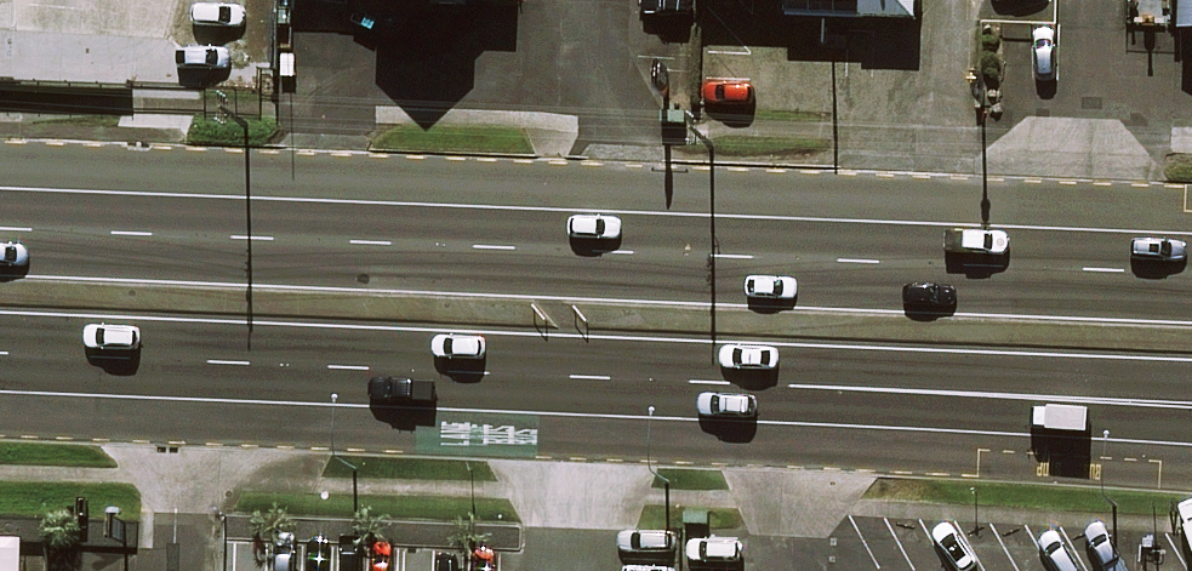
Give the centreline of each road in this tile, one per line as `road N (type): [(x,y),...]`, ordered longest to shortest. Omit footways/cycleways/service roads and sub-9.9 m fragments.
road 1 (trunk): [(1191,407),(0,354)]
road 2 (trunk): [(0,230),(1191,276)]

